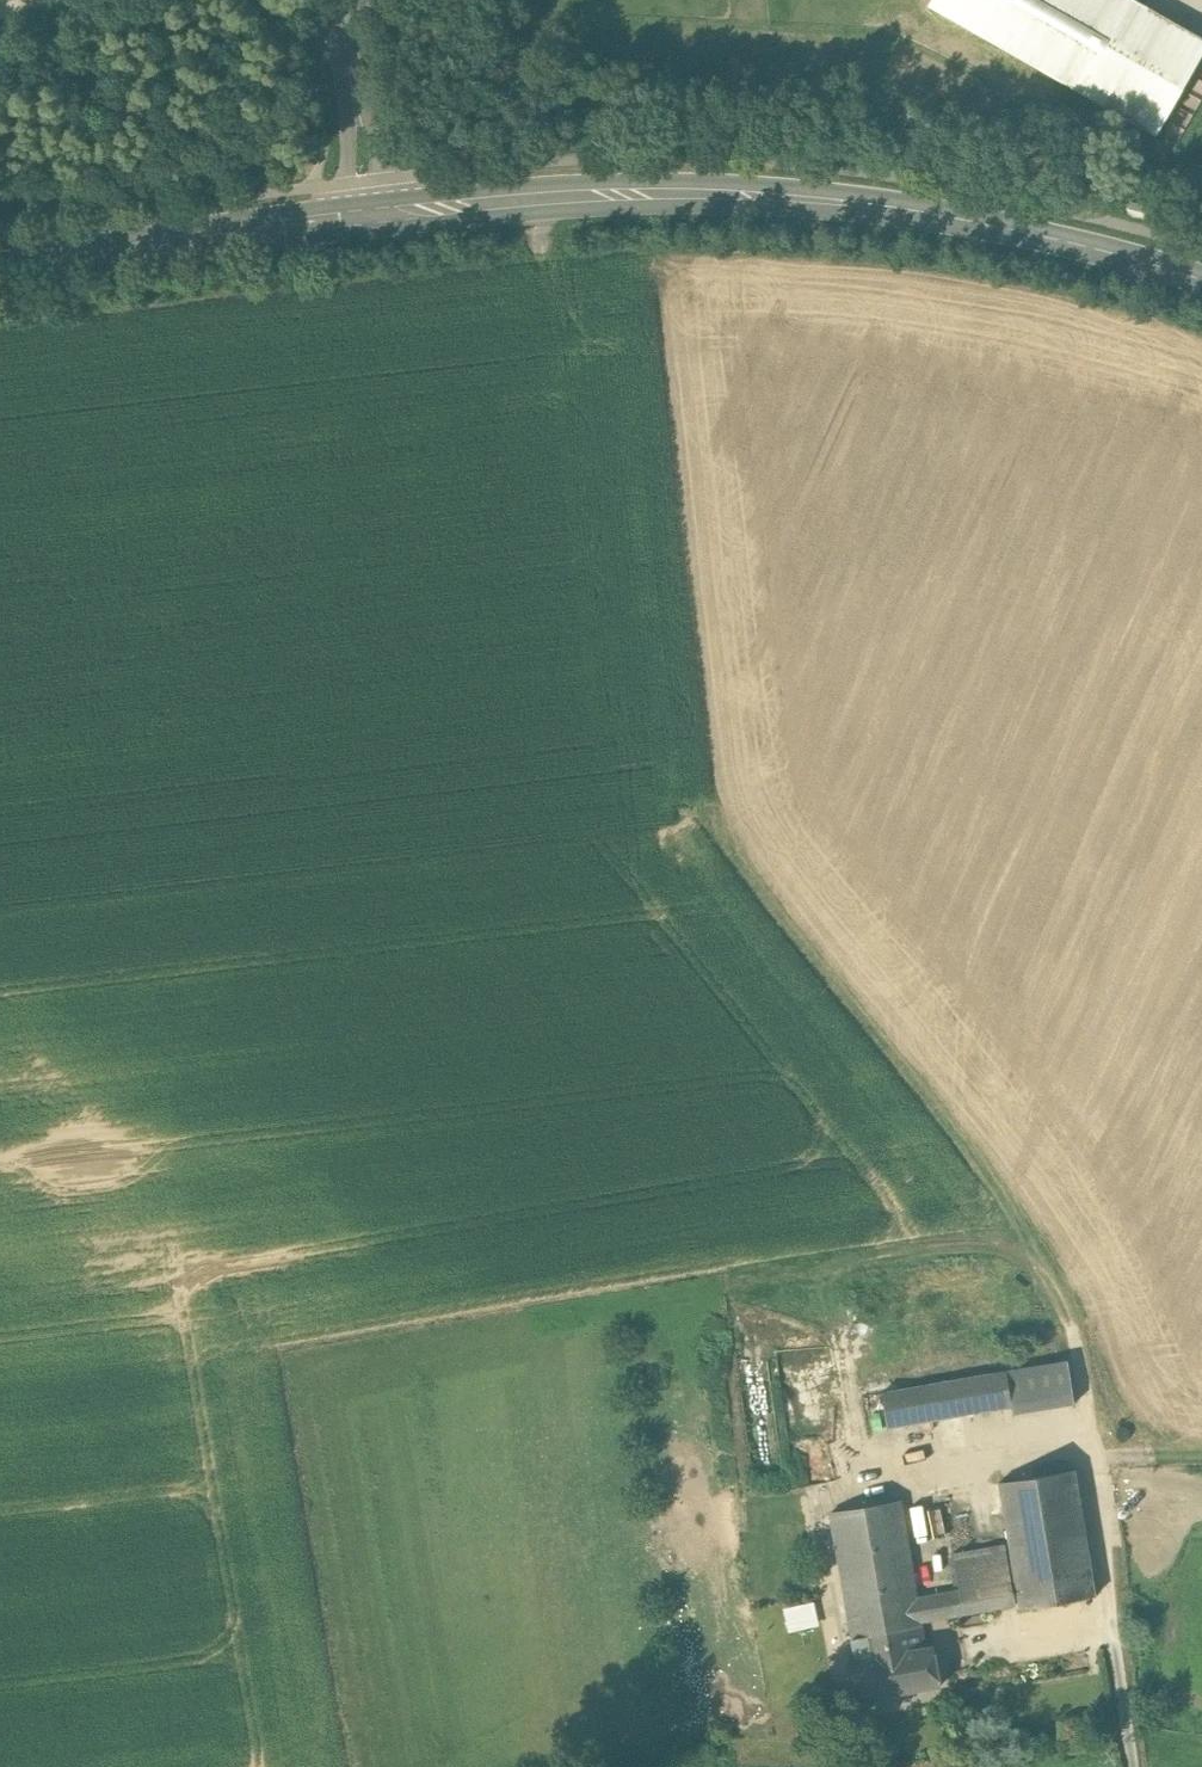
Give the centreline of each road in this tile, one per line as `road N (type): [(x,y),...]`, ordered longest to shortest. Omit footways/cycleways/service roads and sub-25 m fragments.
road 1 (tertiary): [(0,259),(367,211),(716,195),(832,199),(998,225),(1201,279)]

